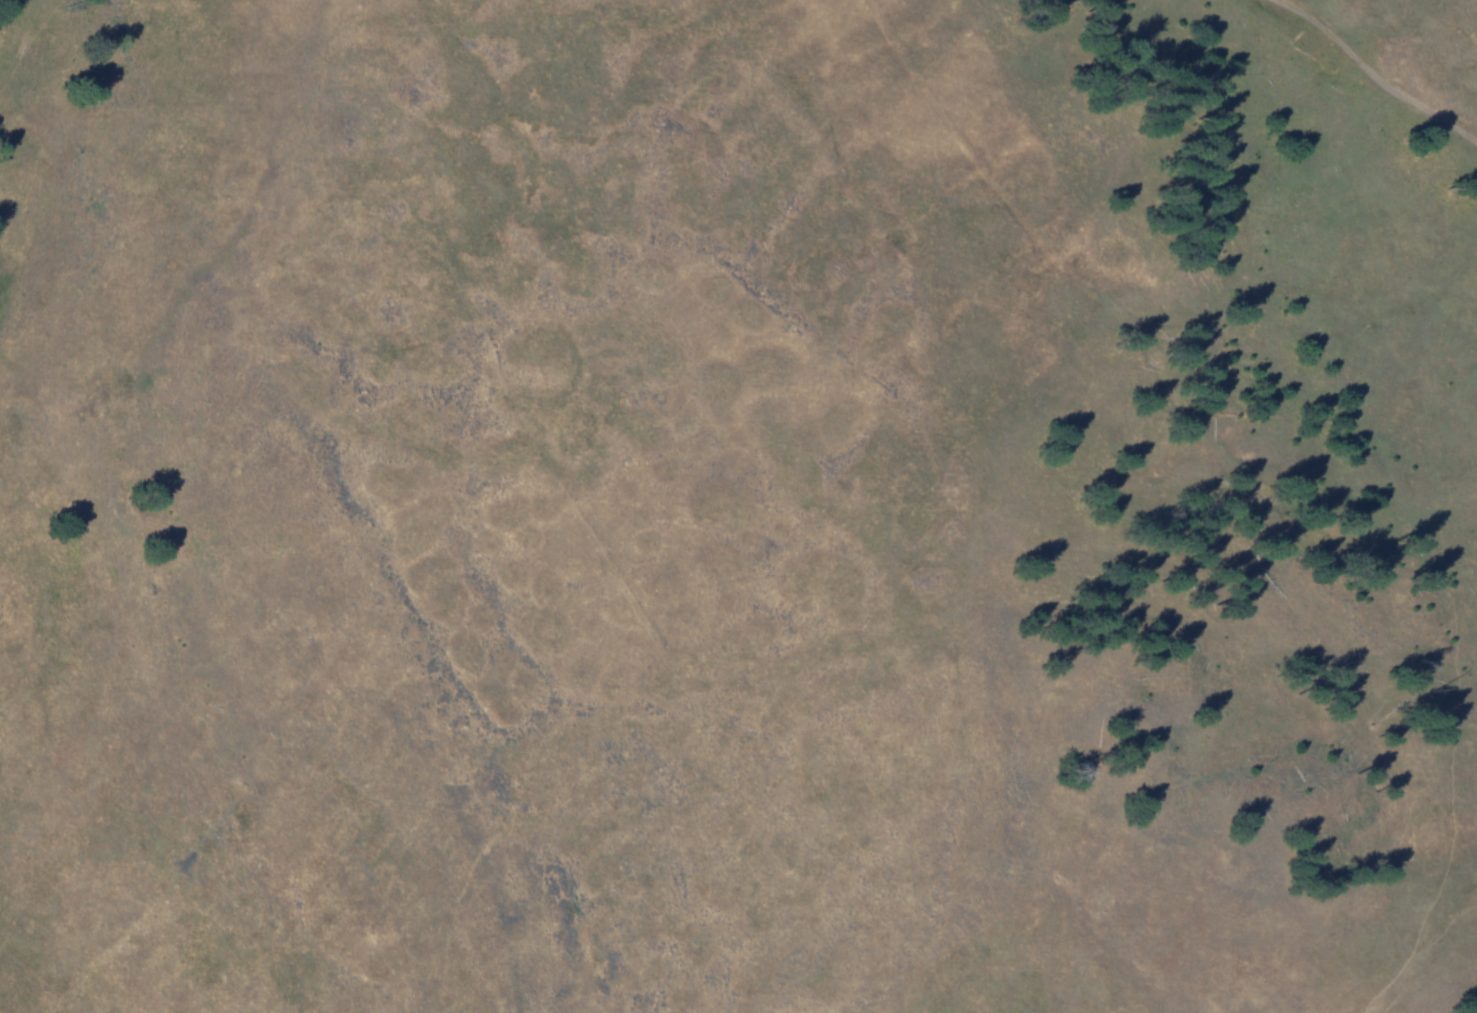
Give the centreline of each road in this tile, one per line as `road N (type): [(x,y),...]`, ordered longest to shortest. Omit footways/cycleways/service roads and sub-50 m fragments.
road 1 (residential): [(1186,0),(1476,167)]

